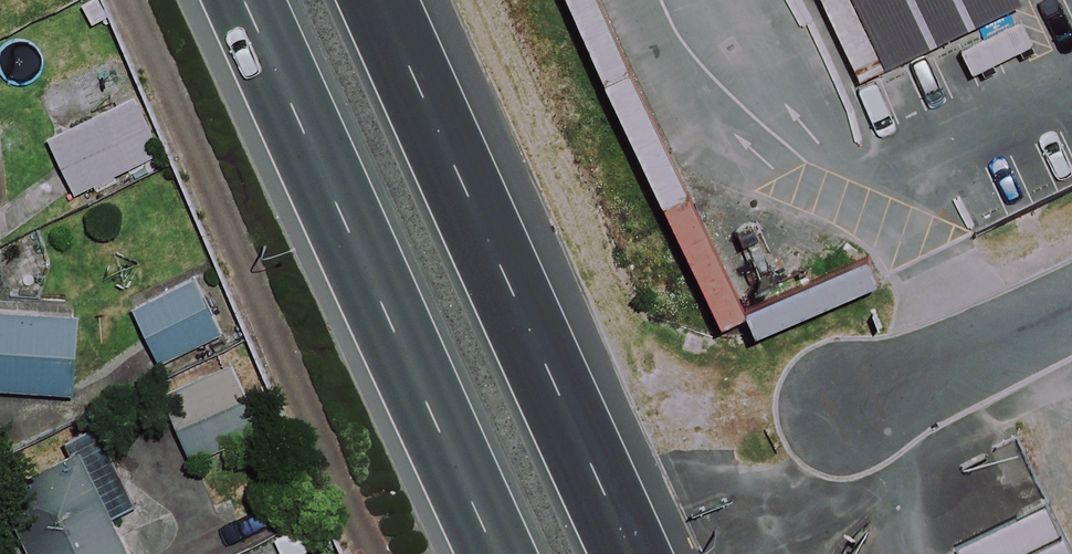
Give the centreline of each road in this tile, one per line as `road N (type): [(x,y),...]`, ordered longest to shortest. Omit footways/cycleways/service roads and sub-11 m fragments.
road 1 (trunk): [(496,553),(242,0)]
road 2 (trunk): [(381,0),(634,553)]
road 3 (unclassified): [(1071,309),(933,375),(842,407)]

